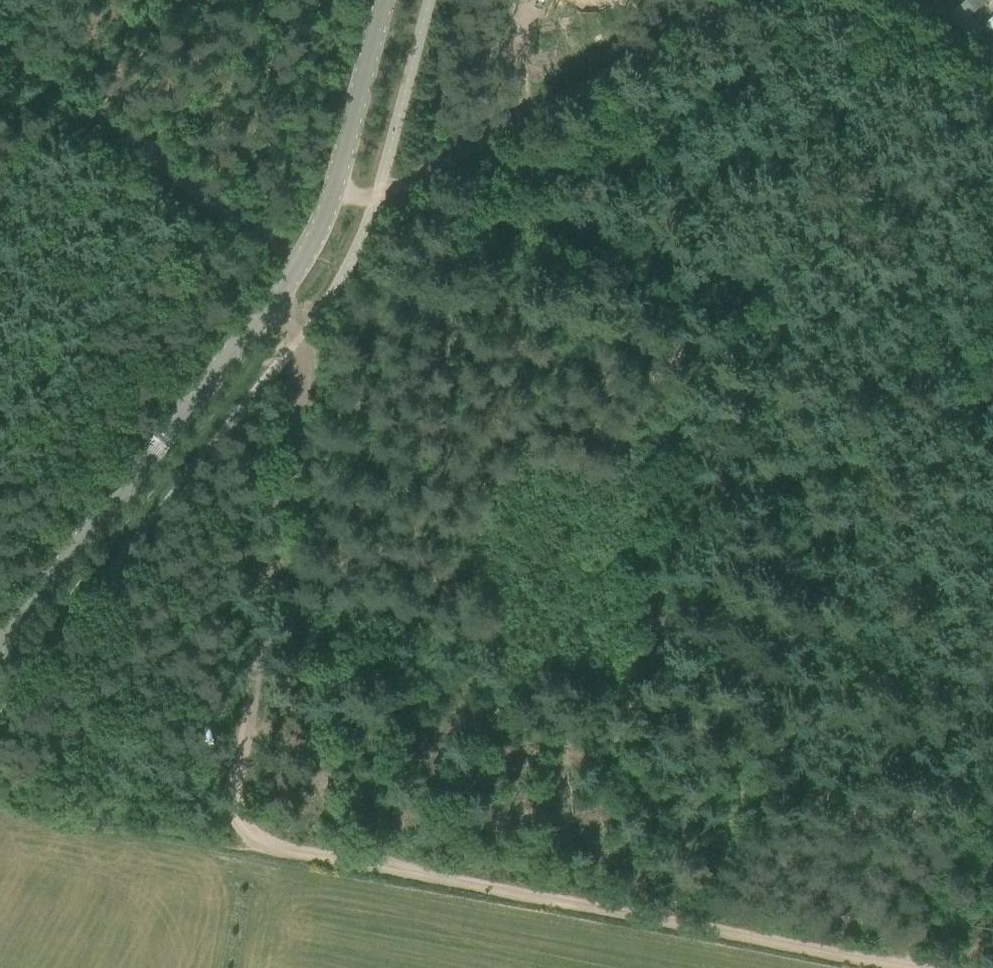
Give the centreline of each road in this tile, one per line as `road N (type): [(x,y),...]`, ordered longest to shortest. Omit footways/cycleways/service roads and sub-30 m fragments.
road 1 (tertiary): [(0,655),(317,240),(344,177),(391,0)]
road 2 (track): [(263,844),(926,967)]
road 3 (track): [(335,290),(992,422)]
road 4 (track): [(301,334),(307,342),(234,787),(239,817),(263,844)]
road 5 (track): [(726,0),(377,212),(327,217)]
road 6 (track): [(0,33),(335,290)]
road 7 (track): [(992,743),(934,967)]

